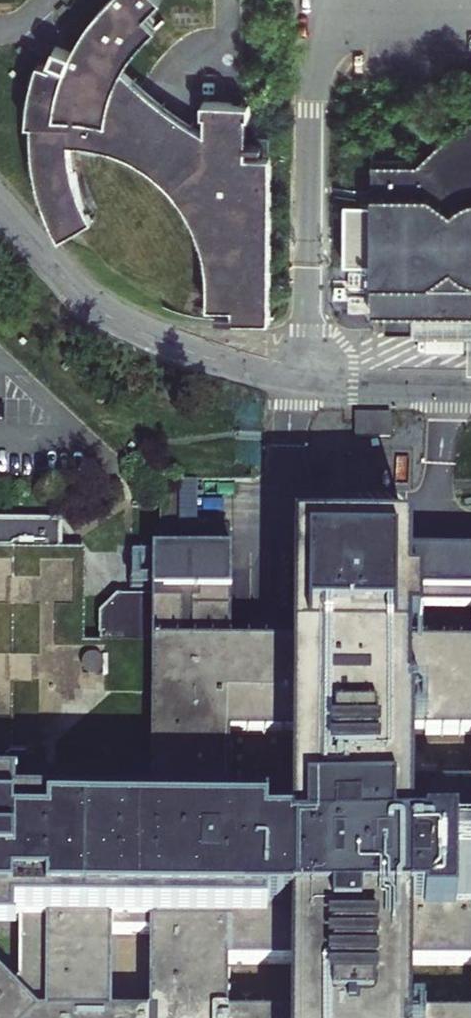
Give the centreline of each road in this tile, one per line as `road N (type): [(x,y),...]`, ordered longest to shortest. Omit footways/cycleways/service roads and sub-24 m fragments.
road 1 (unclassified): [(0,203),(99,303),(169,341),(313,385),(470,385)]

